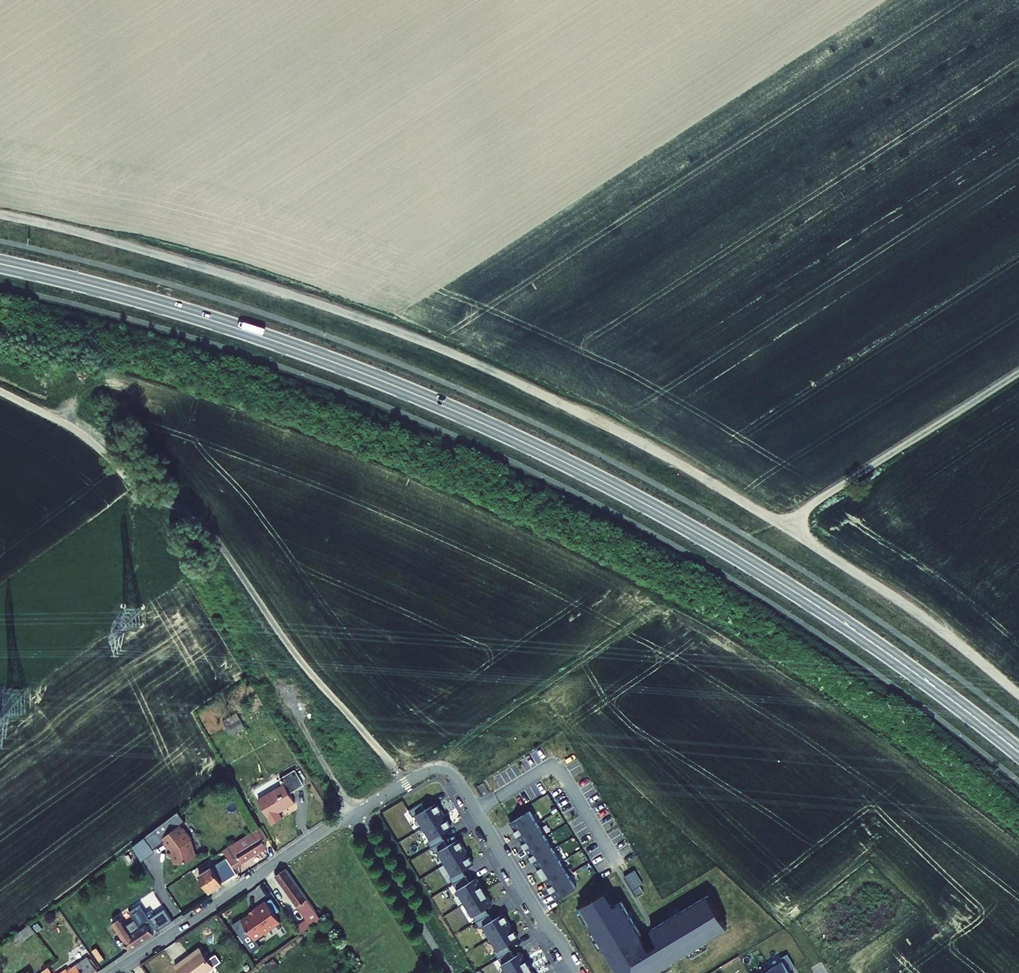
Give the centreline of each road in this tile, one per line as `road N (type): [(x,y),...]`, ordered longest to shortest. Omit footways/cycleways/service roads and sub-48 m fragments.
road 1 (primary): [(0,264),(264,337),(491,427),(765,573),(1018,752)]
road 2 (track): [(0,217),(272,287),(411,336),(673,459),(783,525)]
road 3 (track): [(84,426),(140,497),(190,512),(209,530),(307,671),(405,783)]
road 4 (residential): [(425,769),(113,972)]
road 5 (track): [(666,597),(425,769)]
road 6 (track): [(783,525),(871,577),(1018,688)]
road 7 (track): [(1018,372),(783,525)]
road 8 (residential): [(425,769),(457,778),(581,972)]

